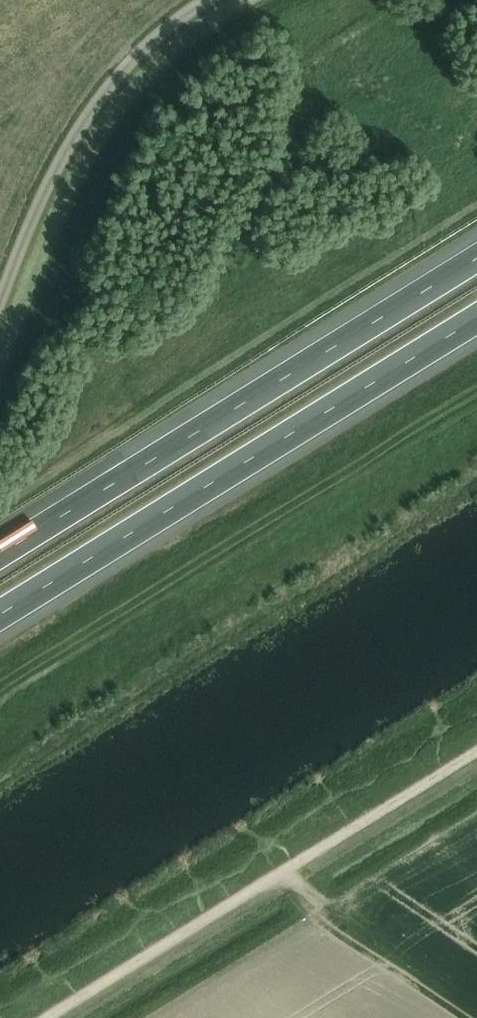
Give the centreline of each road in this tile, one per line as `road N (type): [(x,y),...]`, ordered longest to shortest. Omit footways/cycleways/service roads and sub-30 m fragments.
road 1 (motorway): [(476,262),(0,558)]
road 2 (motorway): [(0,612),(476,316)]
road 3 (unclassified): [(48,1017),(476,753)]
road 4 (unclassified): [(0,308),(79,125),(151,41),(207,0)]

